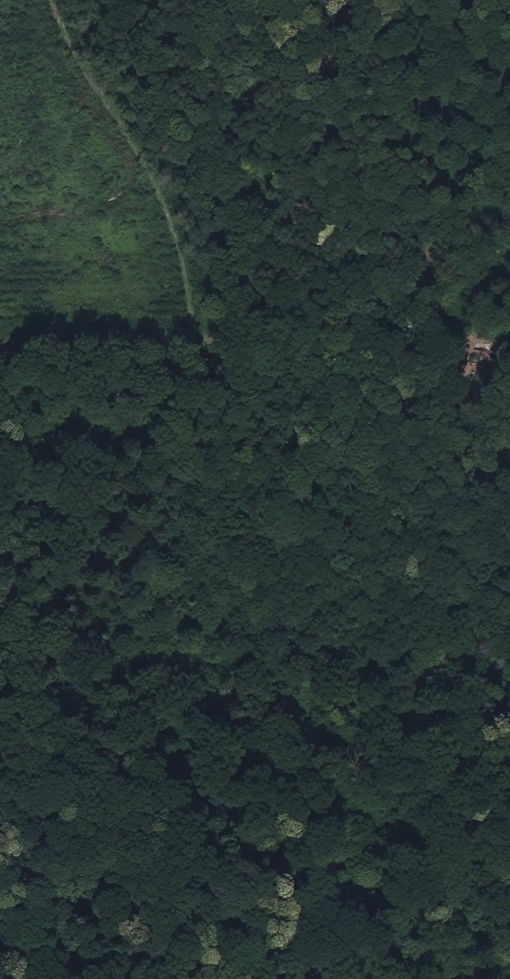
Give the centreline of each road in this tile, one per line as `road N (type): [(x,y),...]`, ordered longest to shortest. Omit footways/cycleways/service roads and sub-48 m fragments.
road 1 (track): [(26,0),(51,81),(108,154),(125,193),(107,368),(112,459),(126,534),(169,607),(239,653),(313,686),(381,666),(438,622),(509,614)]
road 2 (track): [(111,338),(509,339)]

